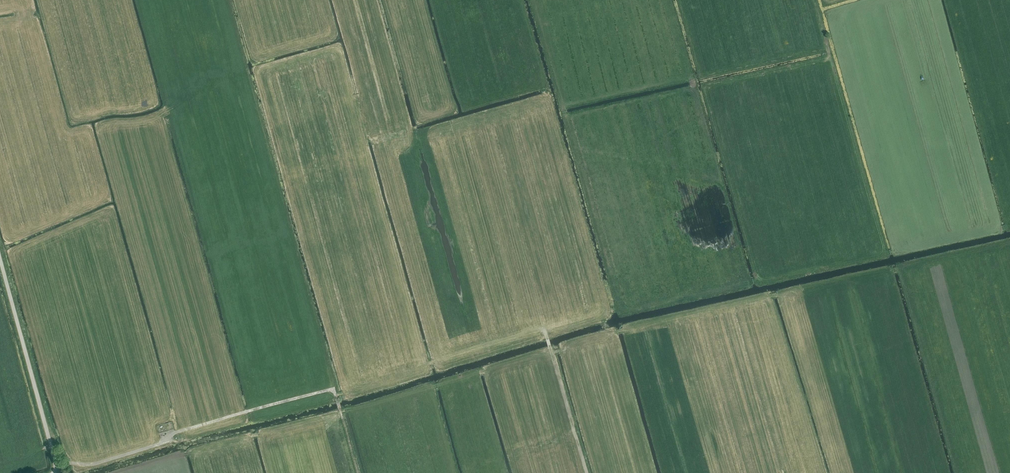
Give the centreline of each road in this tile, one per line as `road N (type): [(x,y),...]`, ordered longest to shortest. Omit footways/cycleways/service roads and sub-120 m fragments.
road 1 (unclassified): [(54,472),(0,259)]

